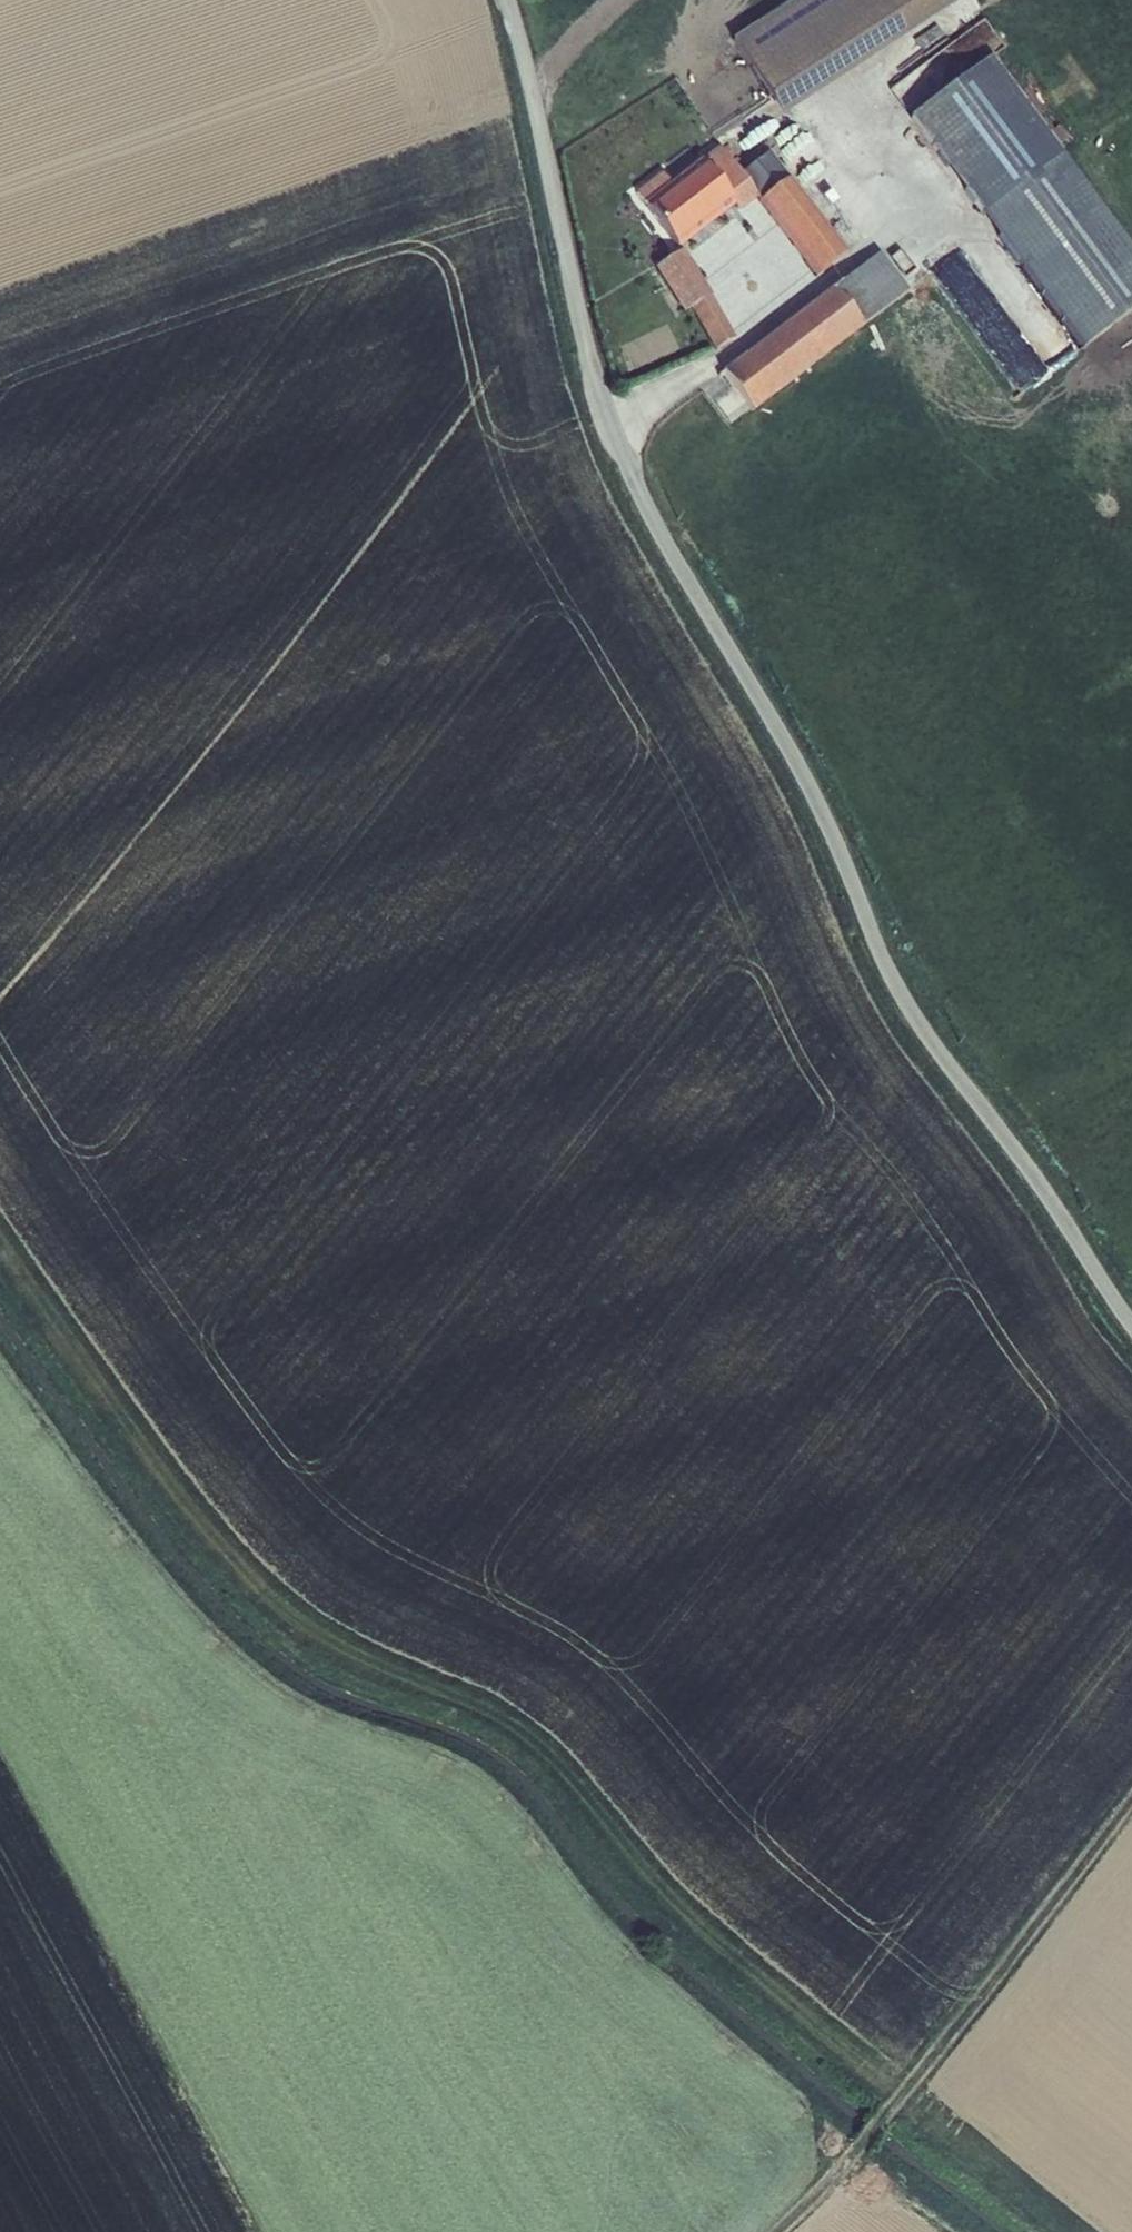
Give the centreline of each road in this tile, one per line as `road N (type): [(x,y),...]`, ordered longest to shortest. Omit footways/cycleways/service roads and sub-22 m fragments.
road 1 (unclassified): [(508,0),(607,423),(840,847),(904,1001),(1131,1324)]
road 2 (track): [(773,2231),(863,2152),(1023,1953),(1131,1799)]

